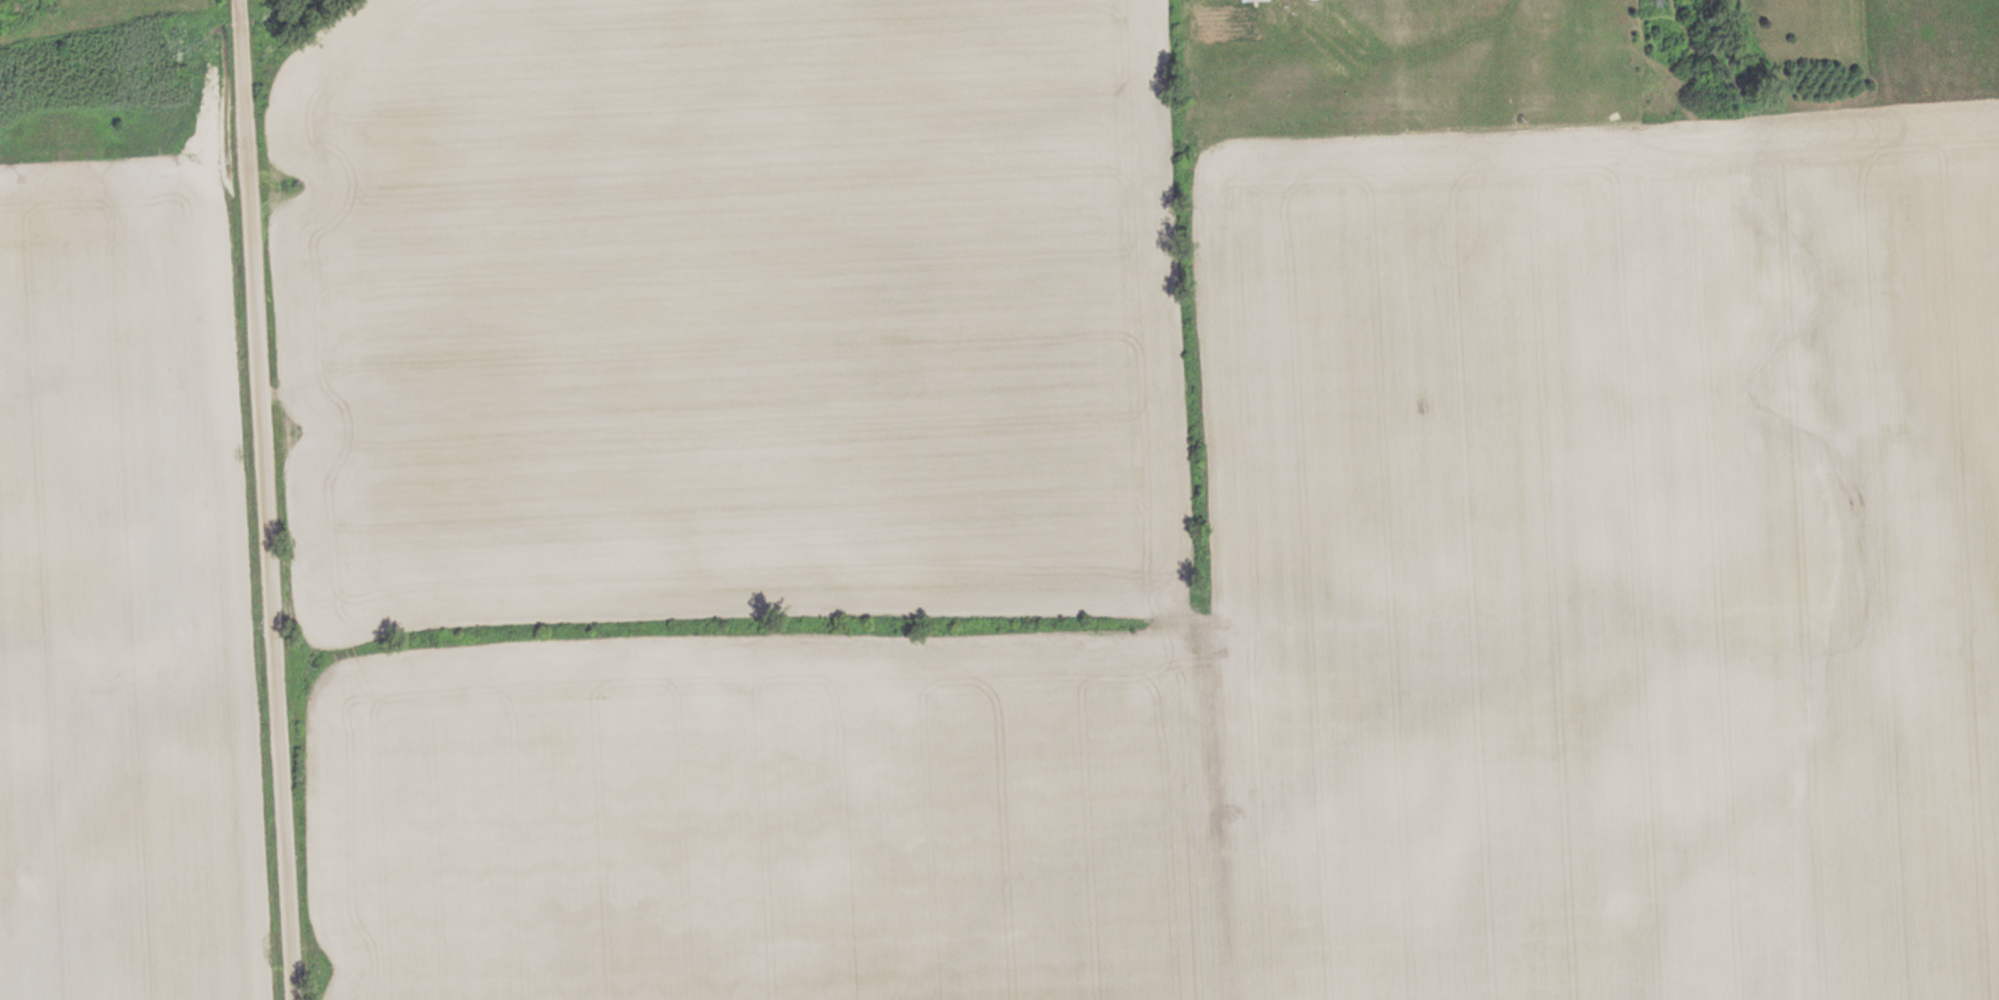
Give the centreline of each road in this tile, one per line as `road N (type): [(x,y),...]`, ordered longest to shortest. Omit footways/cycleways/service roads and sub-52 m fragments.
road 1 (residential): [(285,999),(233,0)]

